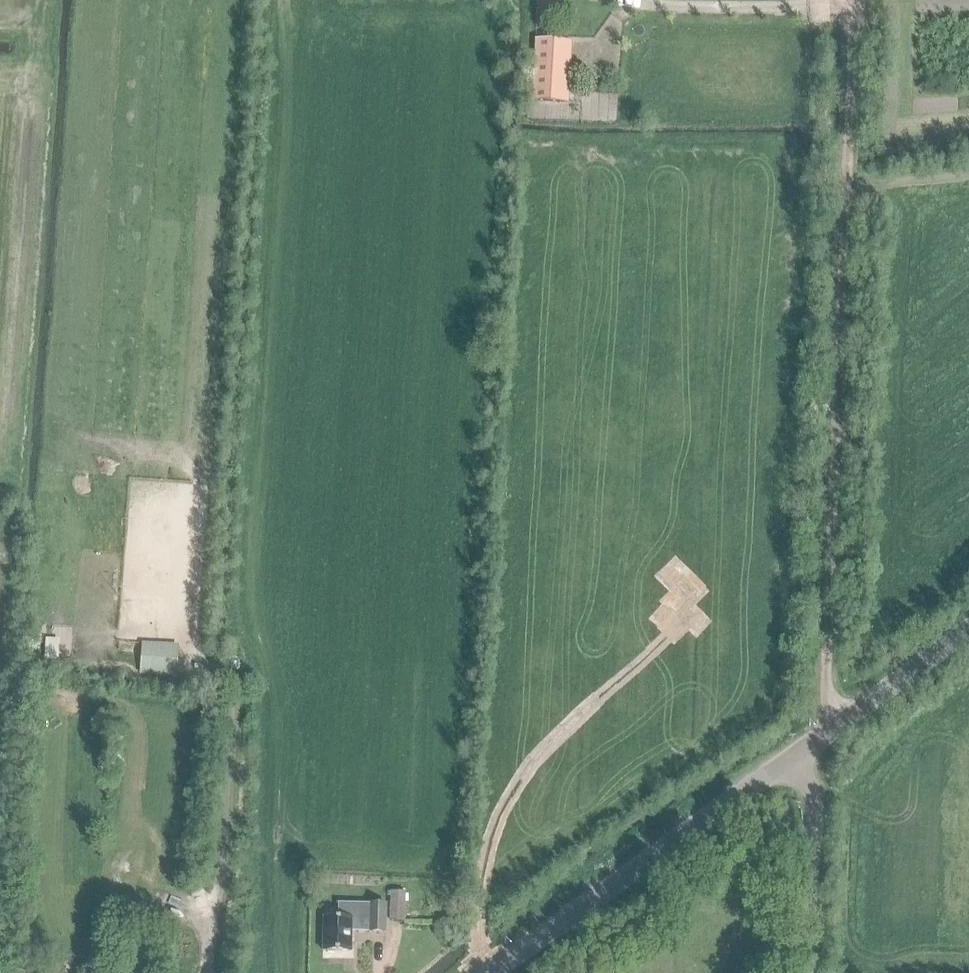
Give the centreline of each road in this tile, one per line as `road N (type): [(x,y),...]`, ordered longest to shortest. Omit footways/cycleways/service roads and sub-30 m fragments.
road 1 (unclassified): [(840,724),(827,689),(850,0)]
road 2 (tertiary): [(491,972),(791,759)]
road 3 (unclassified): [(806,972),(814,804),(791,759)]
road 4 (tertiary): [(968,630),(840,724)]

